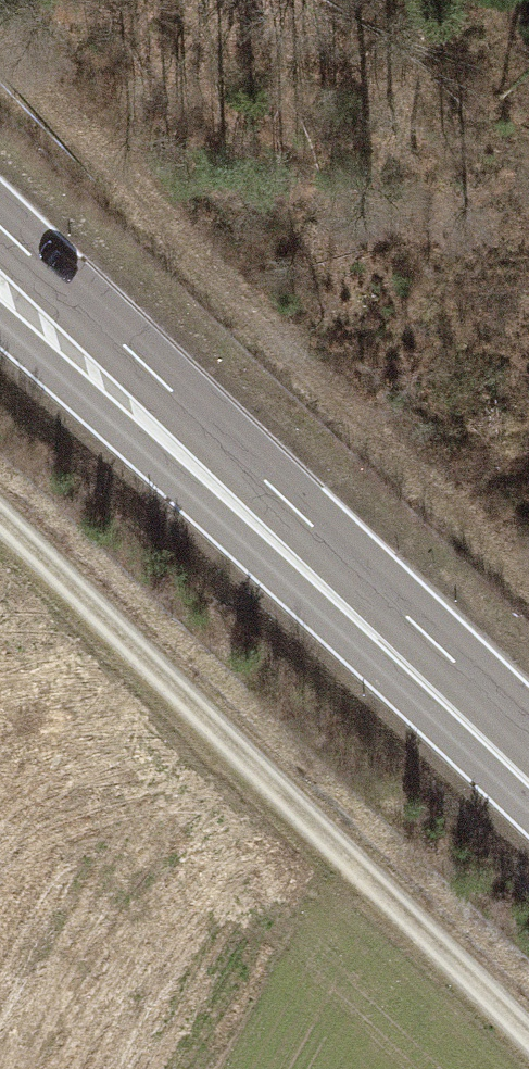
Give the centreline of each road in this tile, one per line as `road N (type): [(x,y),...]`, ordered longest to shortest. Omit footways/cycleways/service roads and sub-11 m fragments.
road 1 (track): [(528,1033),(0,520)]
road 2 (trunk): [(528,743),(0,240)]
road 3 (trunk): [(0,315),(528,817)]

